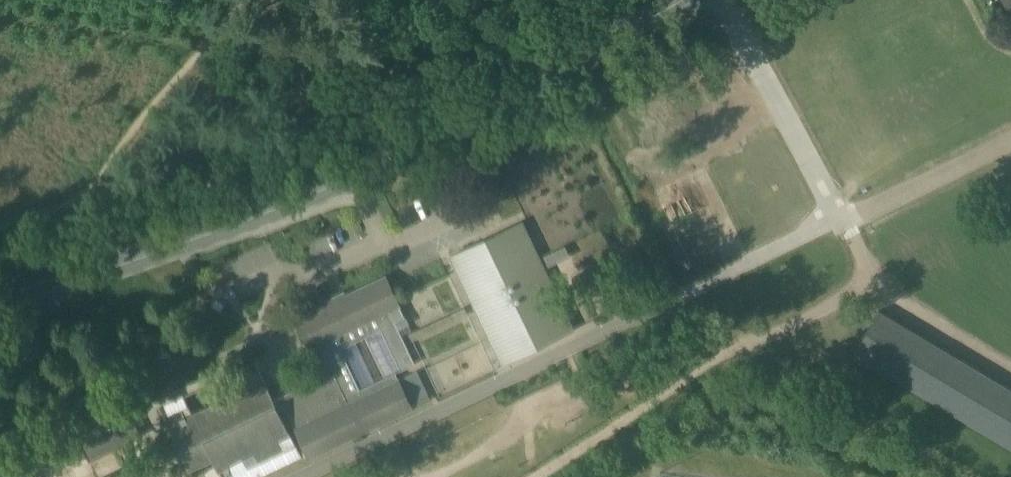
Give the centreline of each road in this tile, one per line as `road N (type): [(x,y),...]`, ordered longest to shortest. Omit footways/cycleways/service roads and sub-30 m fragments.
road 1 (secondary): [(0,319),(84,277),(353,176),(680,0)]
road 2 (track): [(0,14),(406,70)]

